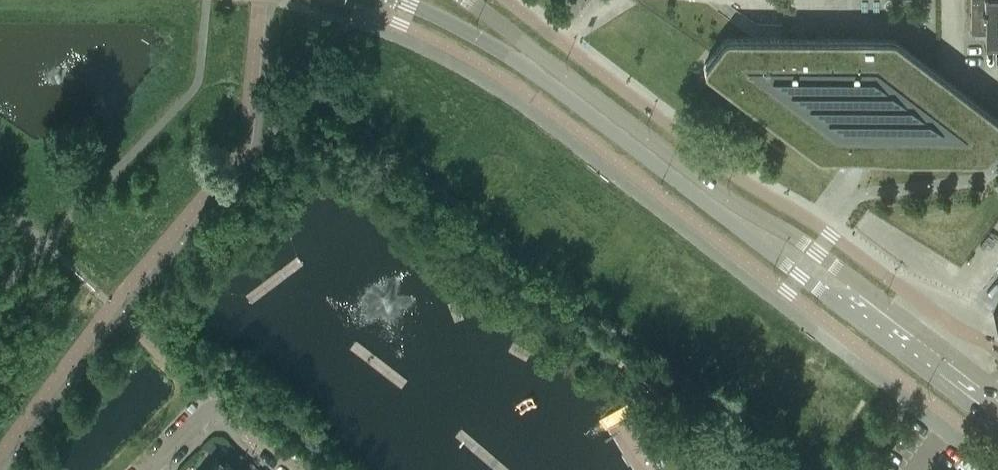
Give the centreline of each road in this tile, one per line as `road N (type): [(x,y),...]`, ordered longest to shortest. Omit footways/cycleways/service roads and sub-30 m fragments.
road 1 (tertiary): [(399,0),(480,38),(563,92),(997,427)]
road 2 (tertiary): [(997,390),(470,0)]

